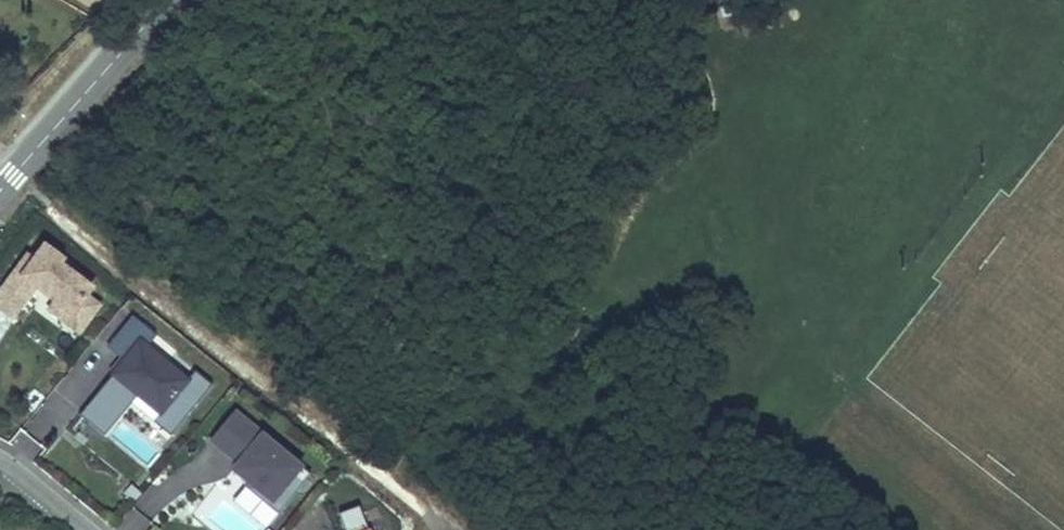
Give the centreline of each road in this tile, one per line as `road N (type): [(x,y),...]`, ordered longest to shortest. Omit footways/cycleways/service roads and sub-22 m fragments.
road 1 (tertiary): [(0,190),(167,0)]

